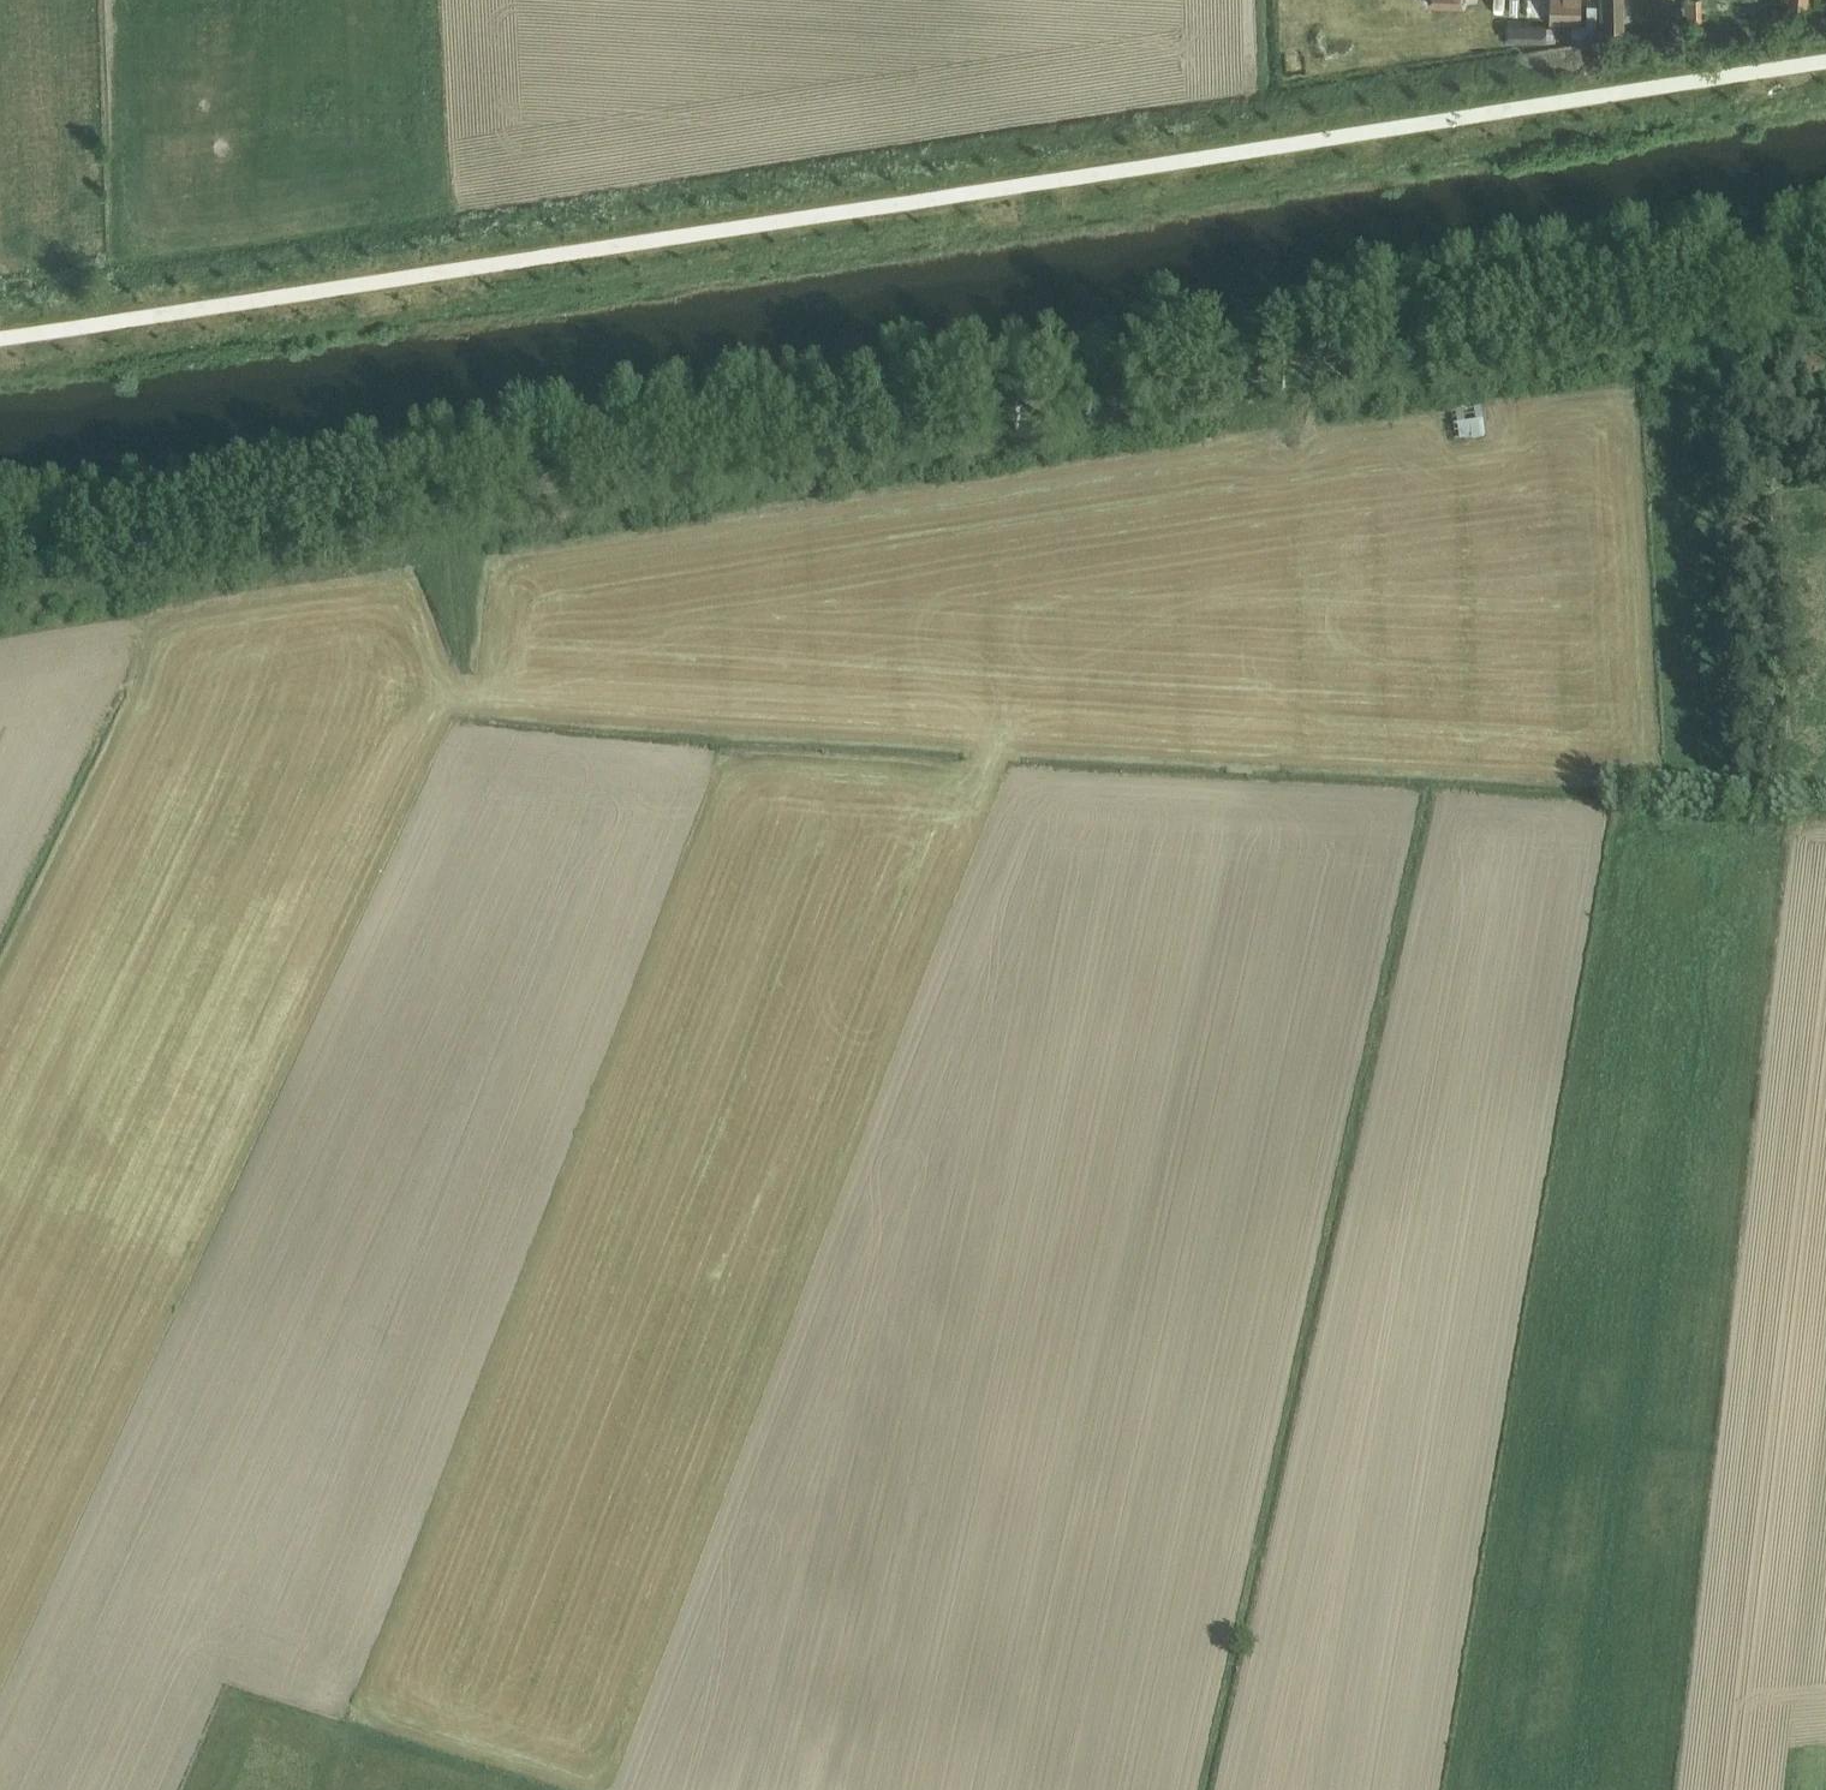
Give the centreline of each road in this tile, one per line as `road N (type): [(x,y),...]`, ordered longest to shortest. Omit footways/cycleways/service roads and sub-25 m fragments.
road 1 (unclassified): [(1825,56),(0,334)]

